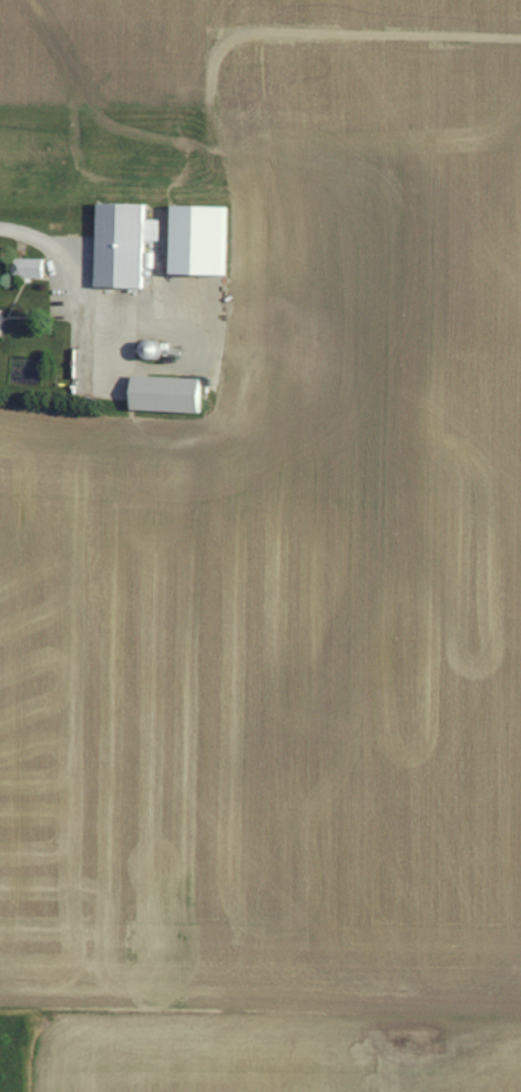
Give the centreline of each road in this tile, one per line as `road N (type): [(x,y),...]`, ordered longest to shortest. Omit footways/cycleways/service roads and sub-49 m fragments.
road 1 (residential): [(122,318),(116,387),(91,396),(73,381),(80,289)]
road 2 (residential): [(0,224),(52,247),(93,302),(143,326)]

